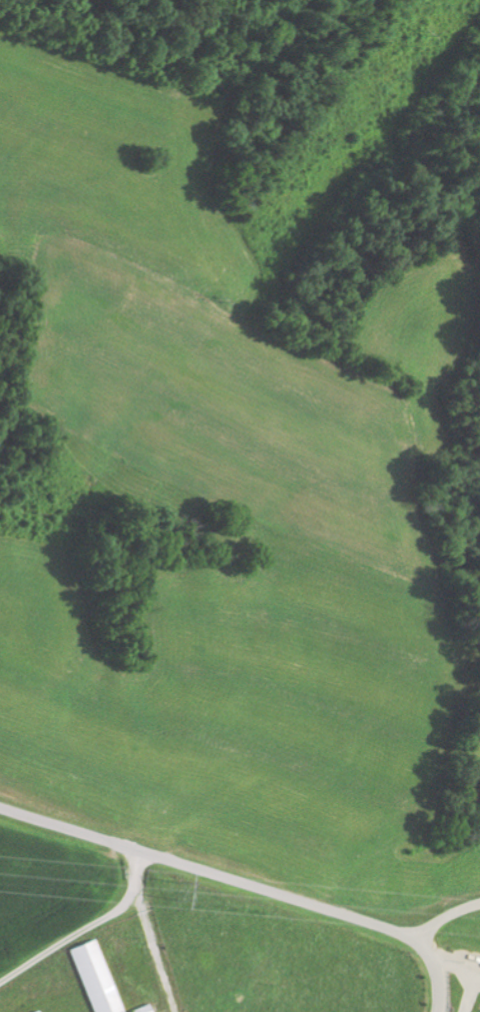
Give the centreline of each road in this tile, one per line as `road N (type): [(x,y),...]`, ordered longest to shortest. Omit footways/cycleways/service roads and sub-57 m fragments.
road 1 (residential): [(439,1011),(431,959),(404,935),(0,807)]

